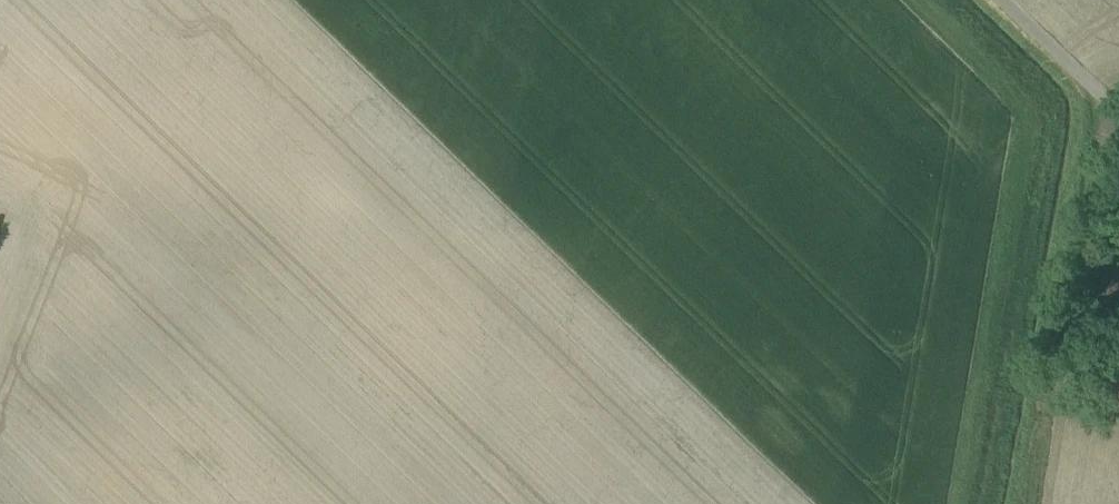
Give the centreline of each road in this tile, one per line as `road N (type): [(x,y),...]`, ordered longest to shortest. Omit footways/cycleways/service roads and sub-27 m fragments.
road 1 (unclassified): [(992,0),(1118,119)]

